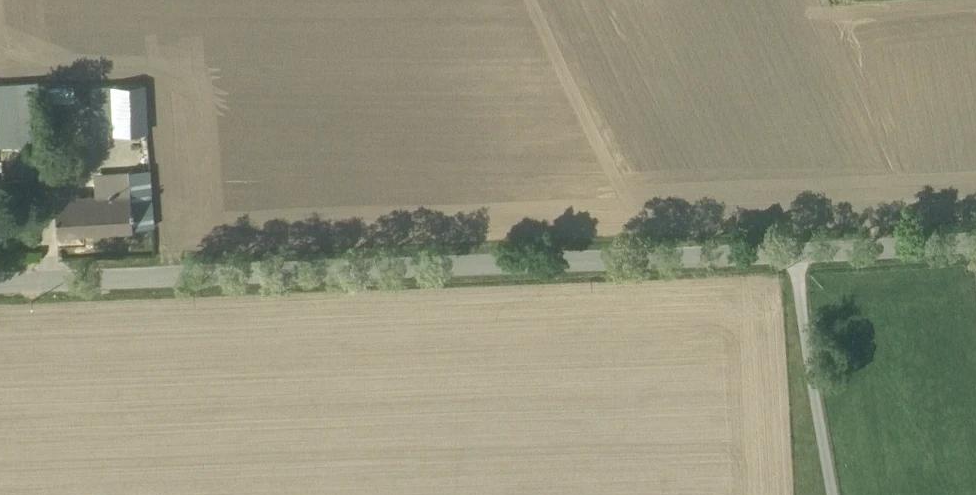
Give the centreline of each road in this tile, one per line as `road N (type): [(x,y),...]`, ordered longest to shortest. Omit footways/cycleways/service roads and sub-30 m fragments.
road 1 (unclassified): [(975,237),(0,277)]

